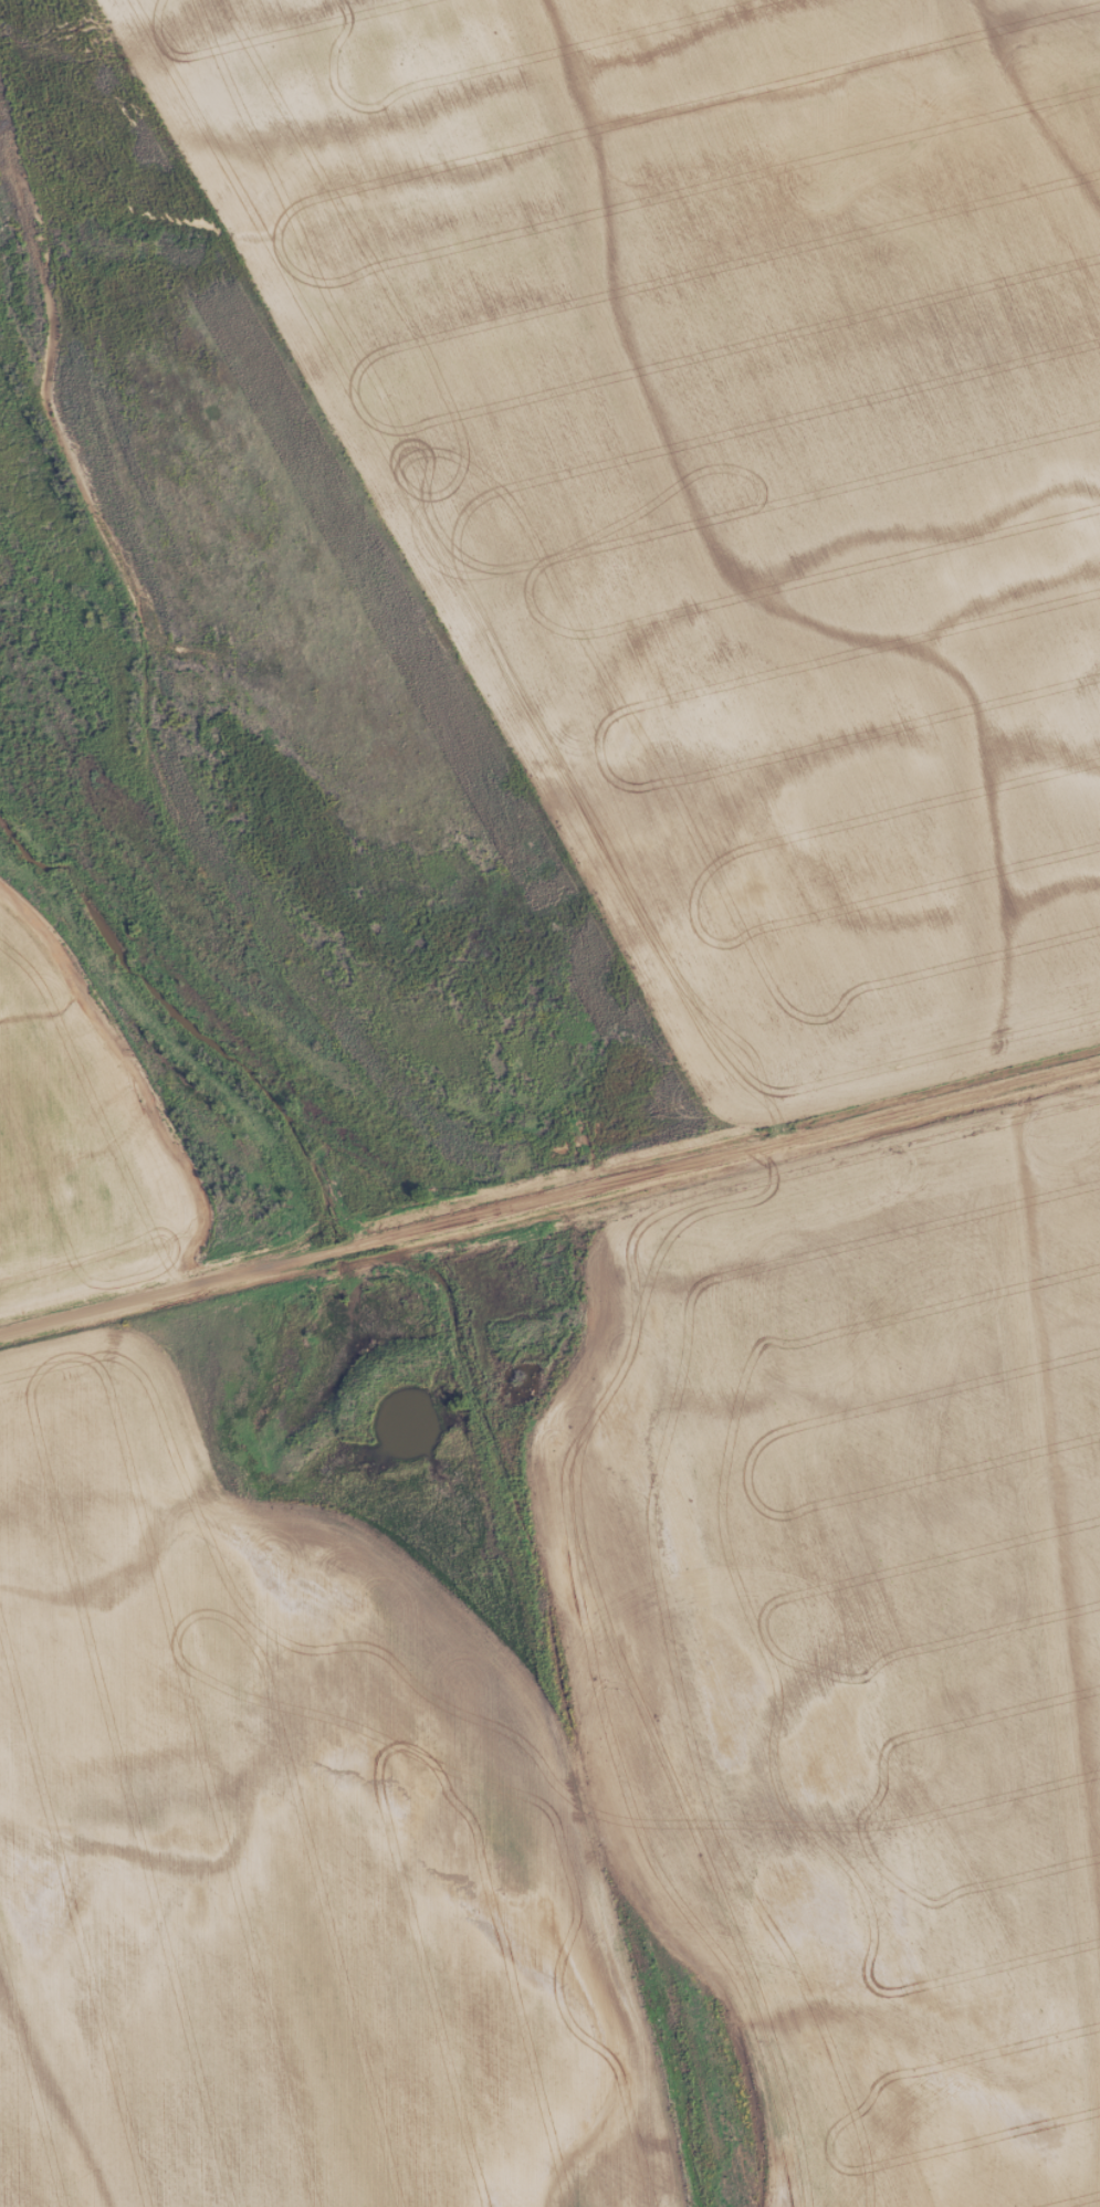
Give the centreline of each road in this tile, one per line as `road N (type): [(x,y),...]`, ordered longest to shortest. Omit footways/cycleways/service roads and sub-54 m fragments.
road 1 (residential): [(0,1330),(1099,1057)]

